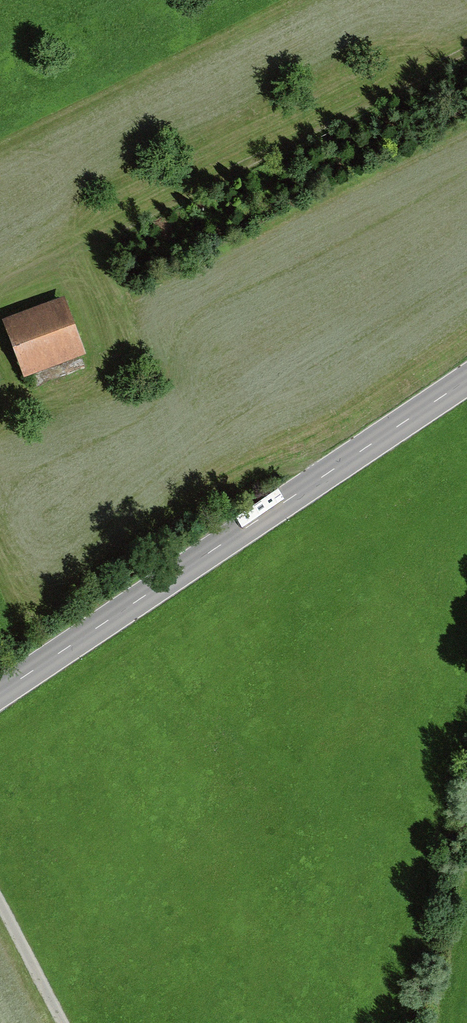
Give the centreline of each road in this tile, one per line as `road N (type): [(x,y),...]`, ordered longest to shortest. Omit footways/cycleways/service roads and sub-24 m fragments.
road 1 (tertiary): [(466,380),(0,692)]
road 2 (track): [(0,287),(466,57)]
road 3 (track): [(0,901),(64,1022)]

